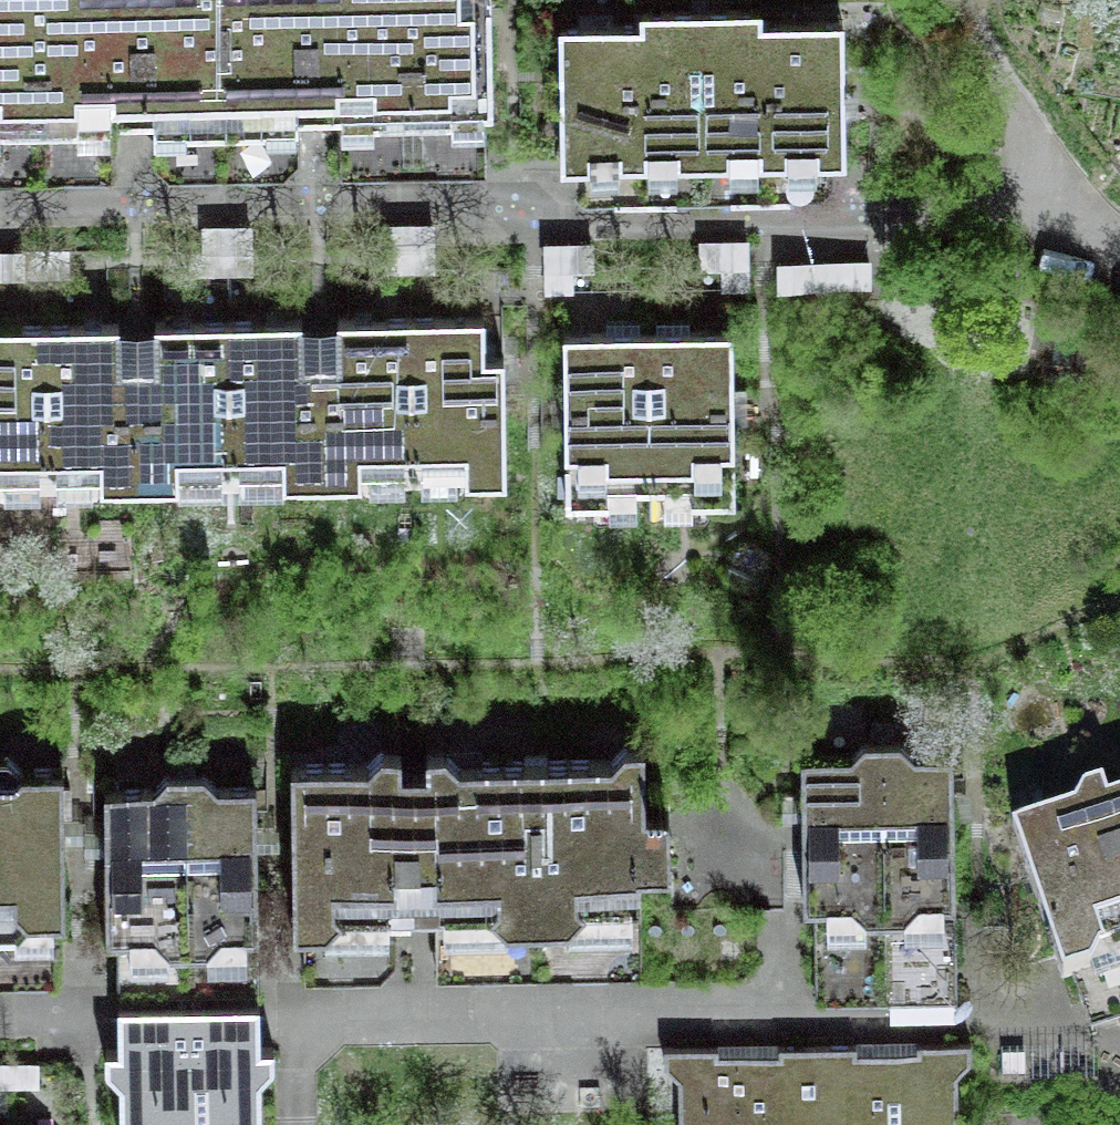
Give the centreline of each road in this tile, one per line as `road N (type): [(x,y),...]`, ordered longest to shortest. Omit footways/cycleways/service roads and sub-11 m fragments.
road 1 (residential): [(1082,225),(607,222),(531,201),(0,209)]
road 2 (residential): [(1082,225),(1033,161),(973,23)]

